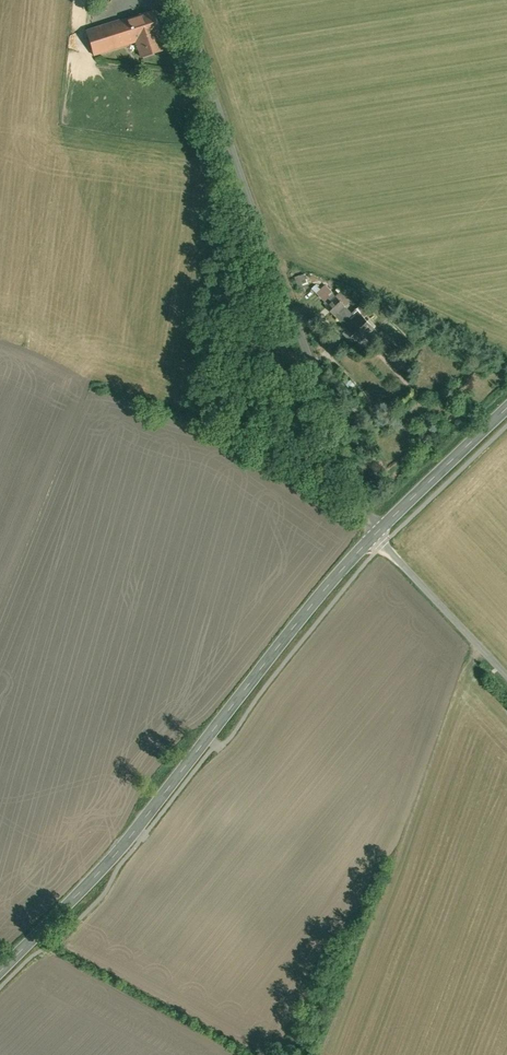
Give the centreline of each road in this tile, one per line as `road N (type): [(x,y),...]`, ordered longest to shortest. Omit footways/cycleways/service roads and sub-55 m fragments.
road 1 (tertiary): [(379,529),(137,825),(0,968)]
road 2 (unclassified): [(191,0),(379,529)]
road 3 (unclassified): [(379,529),(382,545),(506,674)]
road 4 (tertiary): [(506,406),(379,529)]

